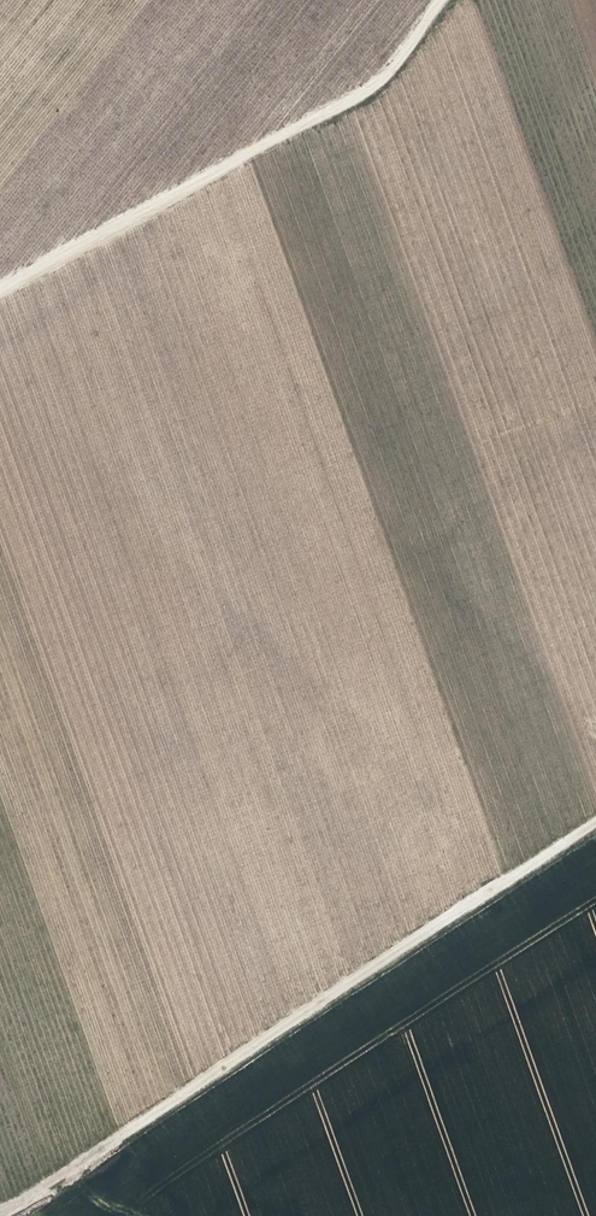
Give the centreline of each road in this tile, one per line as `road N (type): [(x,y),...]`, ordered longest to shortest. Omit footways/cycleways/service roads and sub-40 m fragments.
road 1 (track): [(595,820),(0,1213)]
road 2 (track): [(440,0),(374,84),(0,284)]

